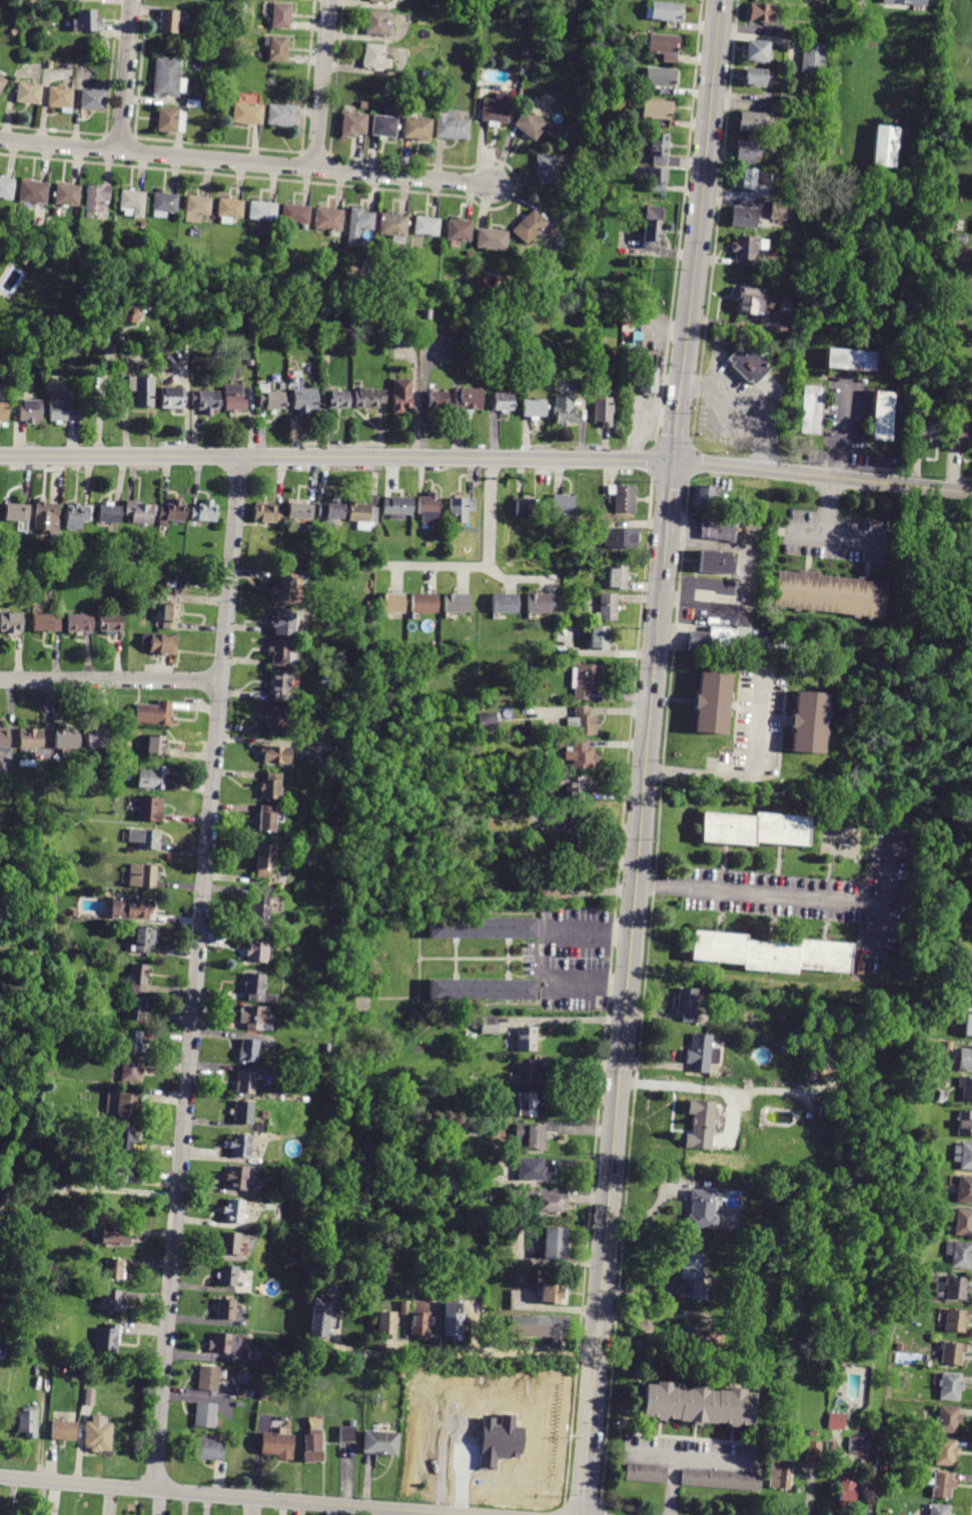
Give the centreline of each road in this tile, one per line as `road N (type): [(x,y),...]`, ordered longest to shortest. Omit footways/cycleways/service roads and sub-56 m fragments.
road 1 (tertiary): [(582,1514),(720,0)]
road 2 (residential): [(153,1490),(241,457)]
road 3 (residential): [(971,491),(672,460),(0,457)]
road 4 (residential): [(492,185),(0,138)]
road 5 (residential): [(469,1514),(0,1477)]
road 6 (residential): [(221,681),(0,681)]
road 7 (residential): [(315,169),(331,0)]
road 8 (residential): [(118,150),(131,0)]

